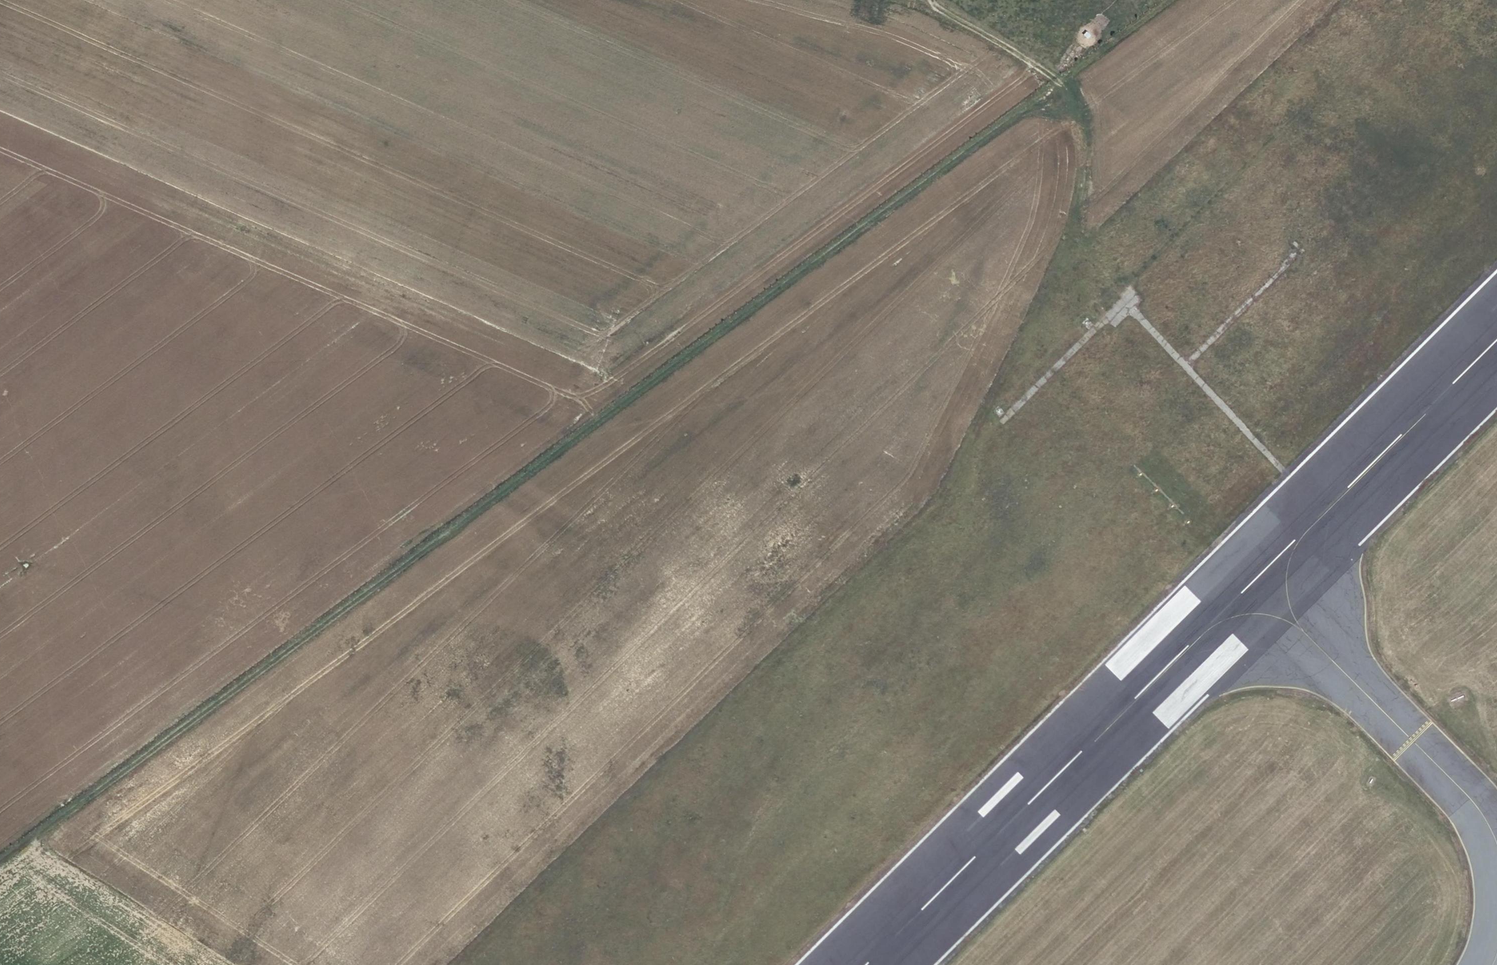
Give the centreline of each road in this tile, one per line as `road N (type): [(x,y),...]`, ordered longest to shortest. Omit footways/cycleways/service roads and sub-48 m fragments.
road 1 (track): [(1065,93),(933,0)]

